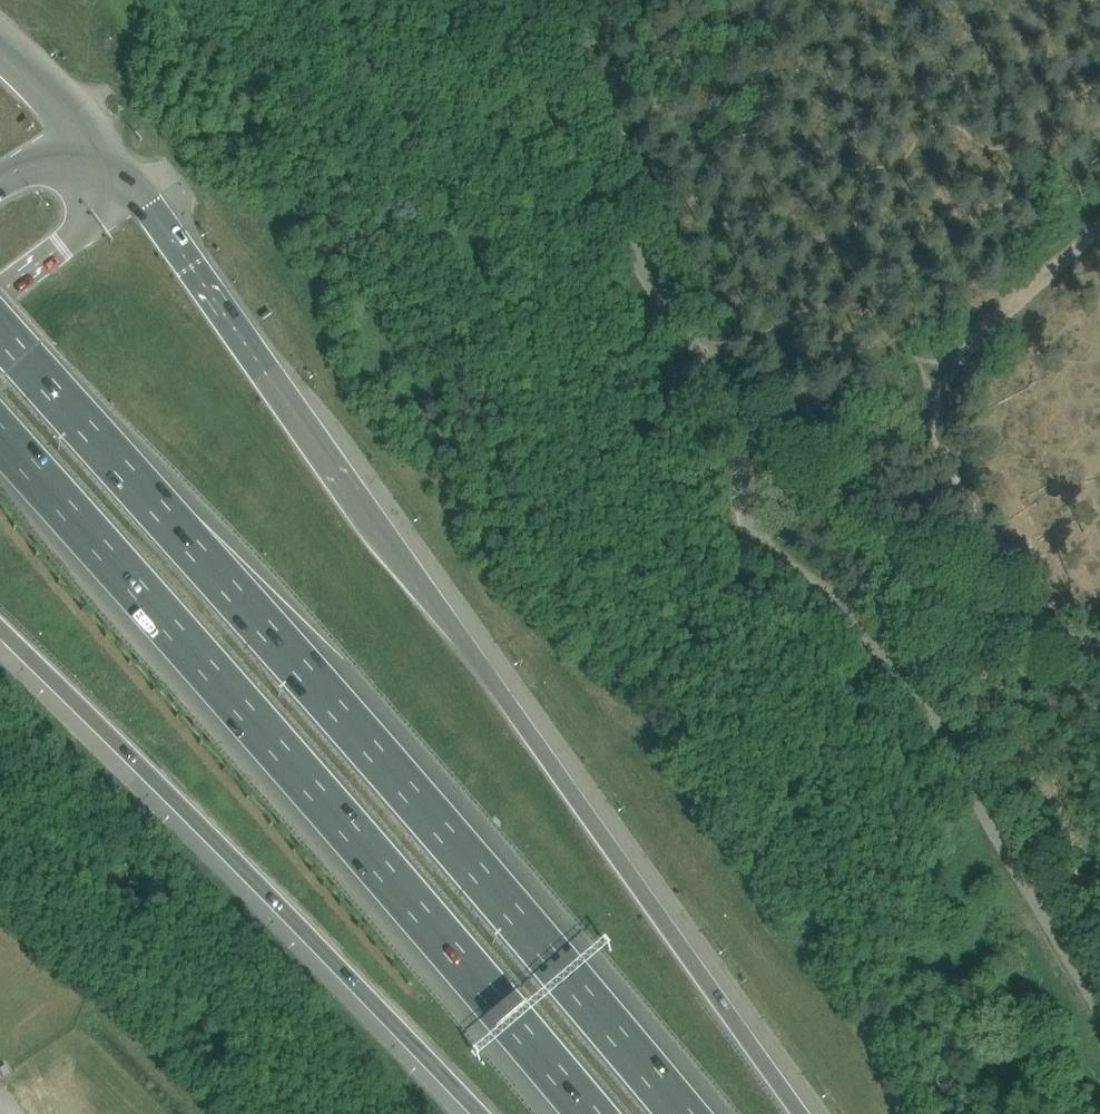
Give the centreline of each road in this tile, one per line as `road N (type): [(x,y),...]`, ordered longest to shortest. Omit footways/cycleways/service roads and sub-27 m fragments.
road 1 (unclassified): [(1099,1019),(899,687),(801,566),(747,536),(748,445),(648,259),(491,0)]
road 2 (motorway): [(799,1113),(147,205),(104,157)]
road 3 (motorway): [(666,1113),(260,617),(0,332)]
road 4 (motorway): [(0,429),(599,1113)]
road 5 (motorway): [(0,628),(479,1113)]
road 6 (track): [(1099,222),(927,375),(925,435),(1019,605)]
road 7 (primary): [(0,295),(85,222),(104,157)]
road 8 (track): [(1019,605),(1028,678),(1099,729)]
road 9 (motorway): [(104,157),(0,53)]

